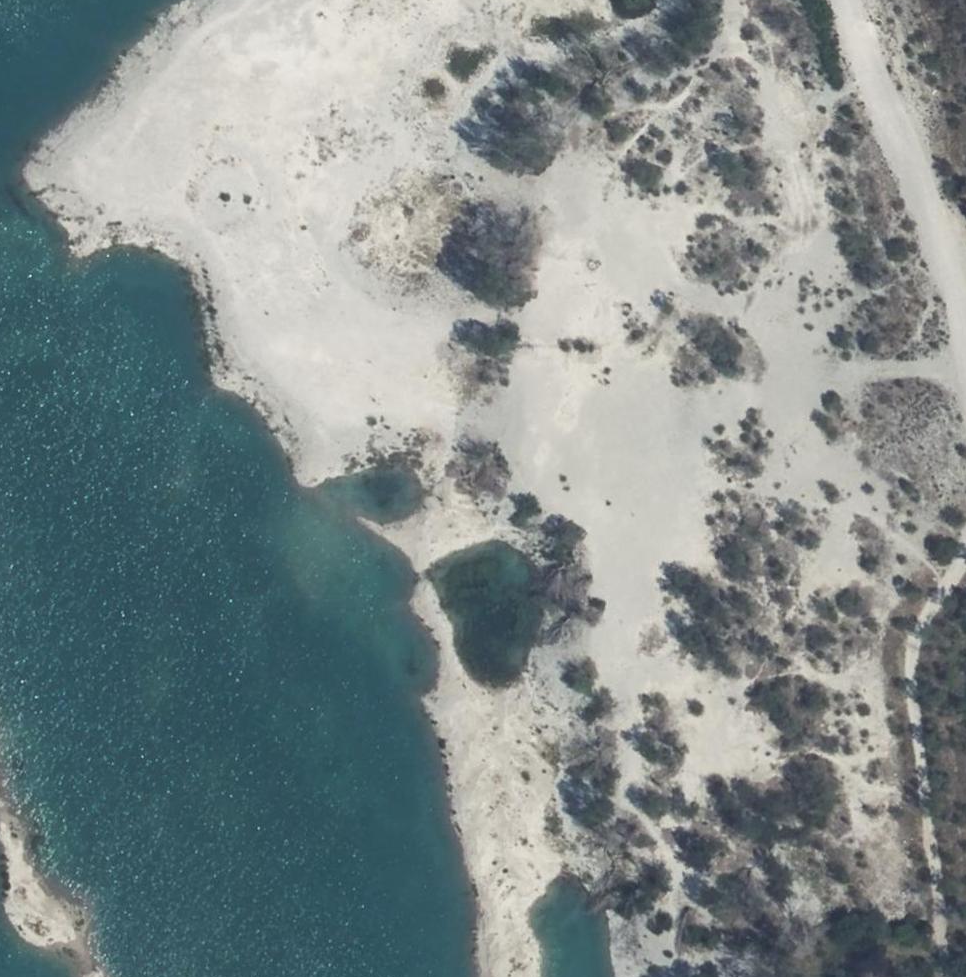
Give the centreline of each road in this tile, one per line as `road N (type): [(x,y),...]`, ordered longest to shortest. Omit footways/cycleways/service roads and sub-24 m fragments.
road 1 (track): [(965,555),(915,649),(950,976)]
road 2 (track): [(848,0),(881,100),(965,288)]

